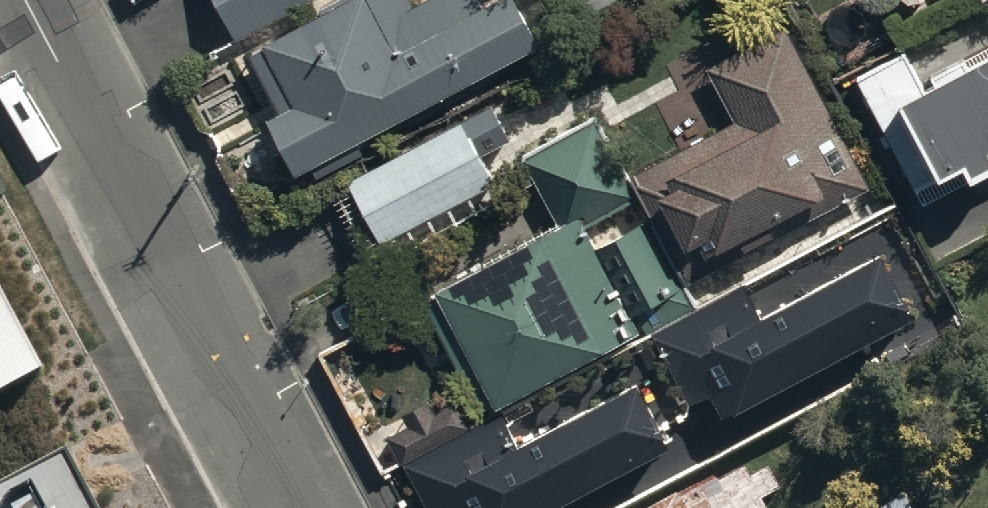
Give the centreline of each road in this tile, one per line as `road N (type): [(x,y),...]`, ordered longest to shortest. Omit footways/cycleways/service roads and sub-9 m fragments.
road 1 (residential): [(27,0),(301,507)]

